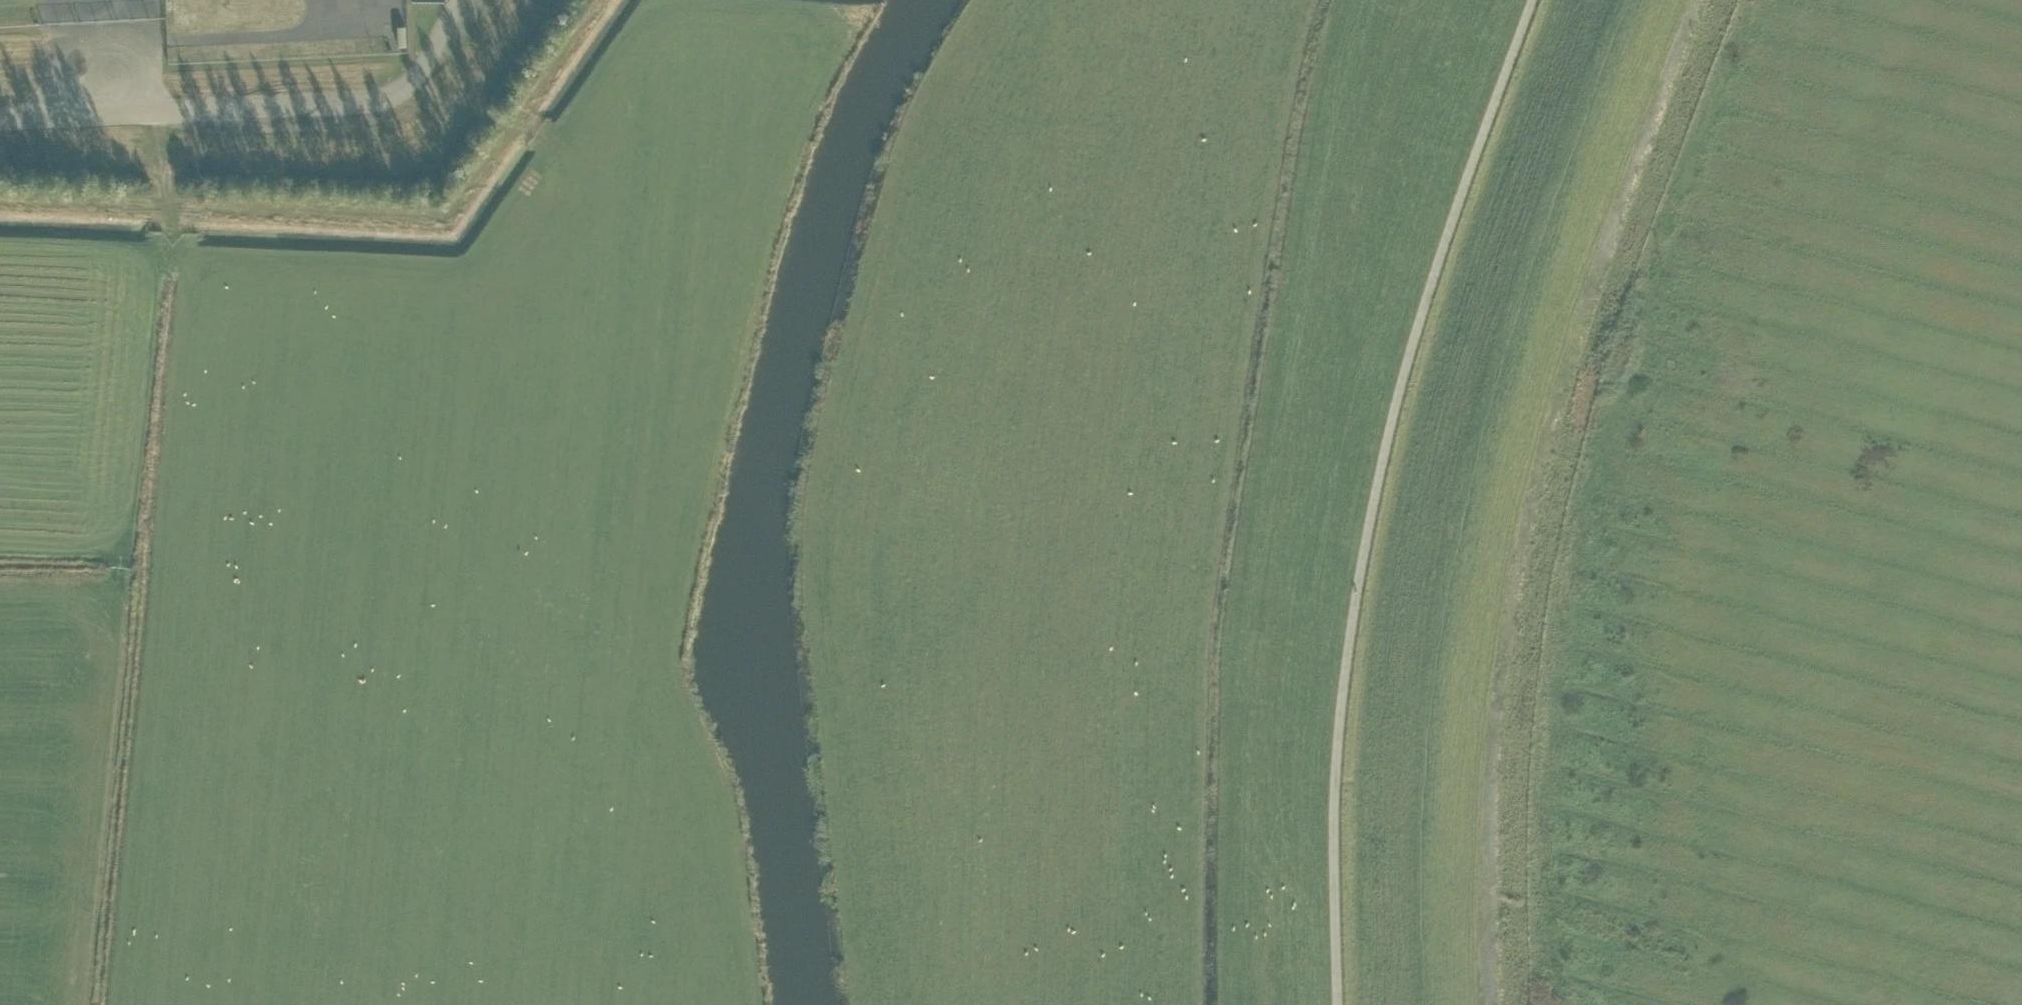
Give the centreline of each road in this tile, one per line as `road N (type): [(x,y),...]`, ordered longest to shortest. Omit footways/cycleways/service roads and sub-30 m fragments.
road 1 (unclassified): [(459,0),(417,76),(367,101),(0,119)]
road 2 (track): [(401,89),(545,134)]
road 3 (track): [(155,111),(176,243)]

